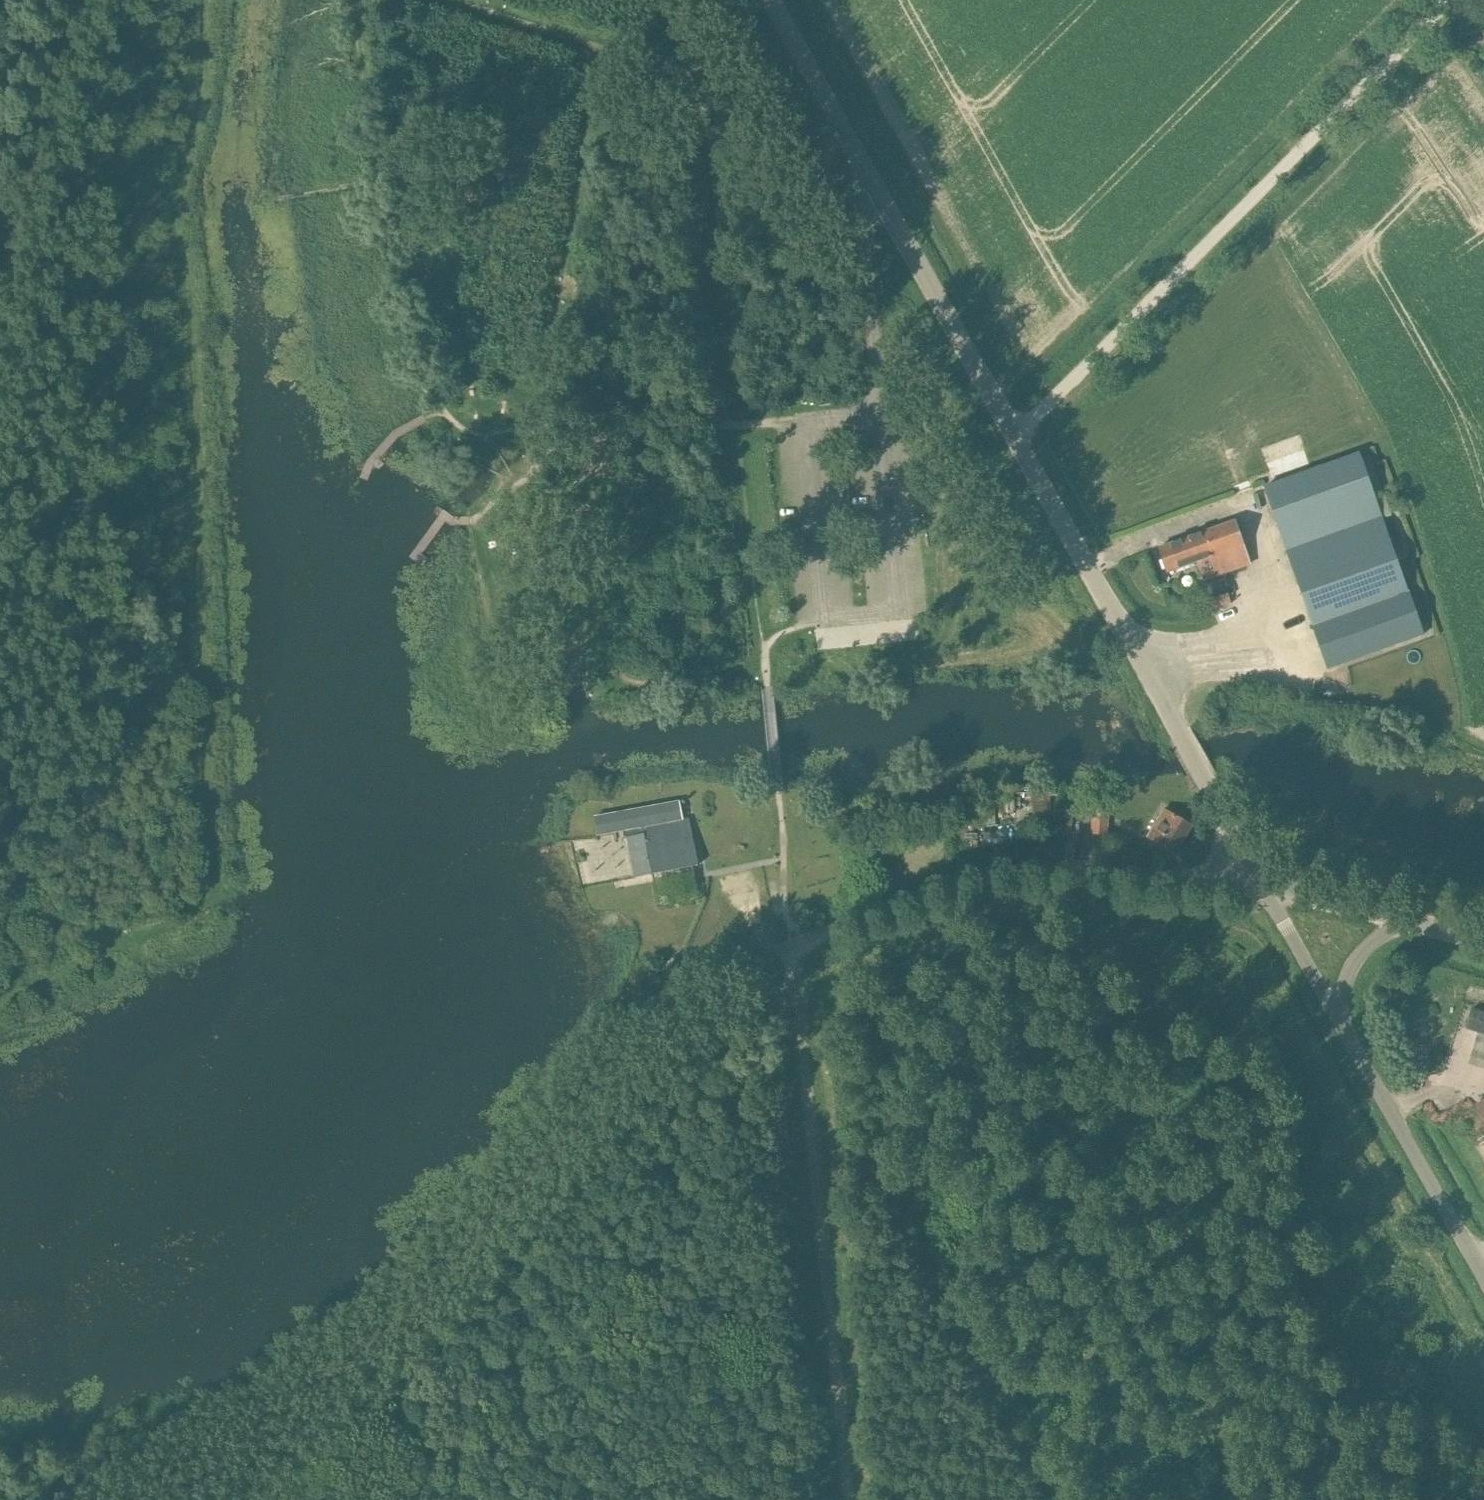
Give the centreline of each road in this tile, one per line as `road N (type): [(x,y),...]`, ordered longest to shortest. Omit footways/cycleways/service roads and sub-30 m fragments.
road 1 (tertiary): [(1259,890),(771,0)]
road 2 (track): [(1483,1349),(1266,929),(1250,916),(1144,894),(1052,891),(942,914),(855,944),(799,973)]
road 3 (track): [(767,678),(703,94),(670,72),(456,0)]
road 4 (track): [(1214,1499),(1186,1276),(1169,1220),(1136,1170),(1107,1139),(967,1089),(799,973)]
road 5 (track): [(804,426),(549,436),(547,391),(600,91),(597,44)]
road 6 (track): [(850,1499),(799,973)]
road 7 (residential): [(796,943),(954,884),(1018,872),(1259,890)]
road 8 (track): [(1131,647),(767,678)]
road 9 (unclassified): [(1483,1282),(1341,1034)]
road 10 (track): [(796,943),(767,678)]
road 11 (unclassified): [(1341,1034),(1259,890)]
road 12 (unclassified): [(1389,916),(1259,890)]
road 13 (unclassified): [(1341,1034),(1350,980),(1389,916)]

